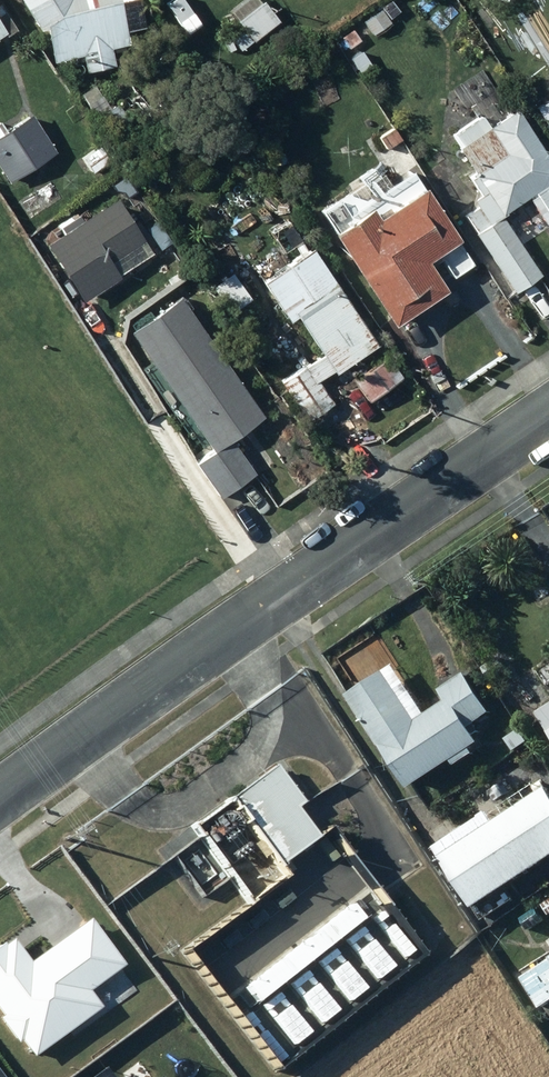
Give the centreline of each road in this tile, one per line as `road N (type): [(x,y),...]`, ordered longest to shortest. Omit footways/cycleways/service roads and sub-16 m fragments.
road 1 (residential): [(0,798),(548,417)]

